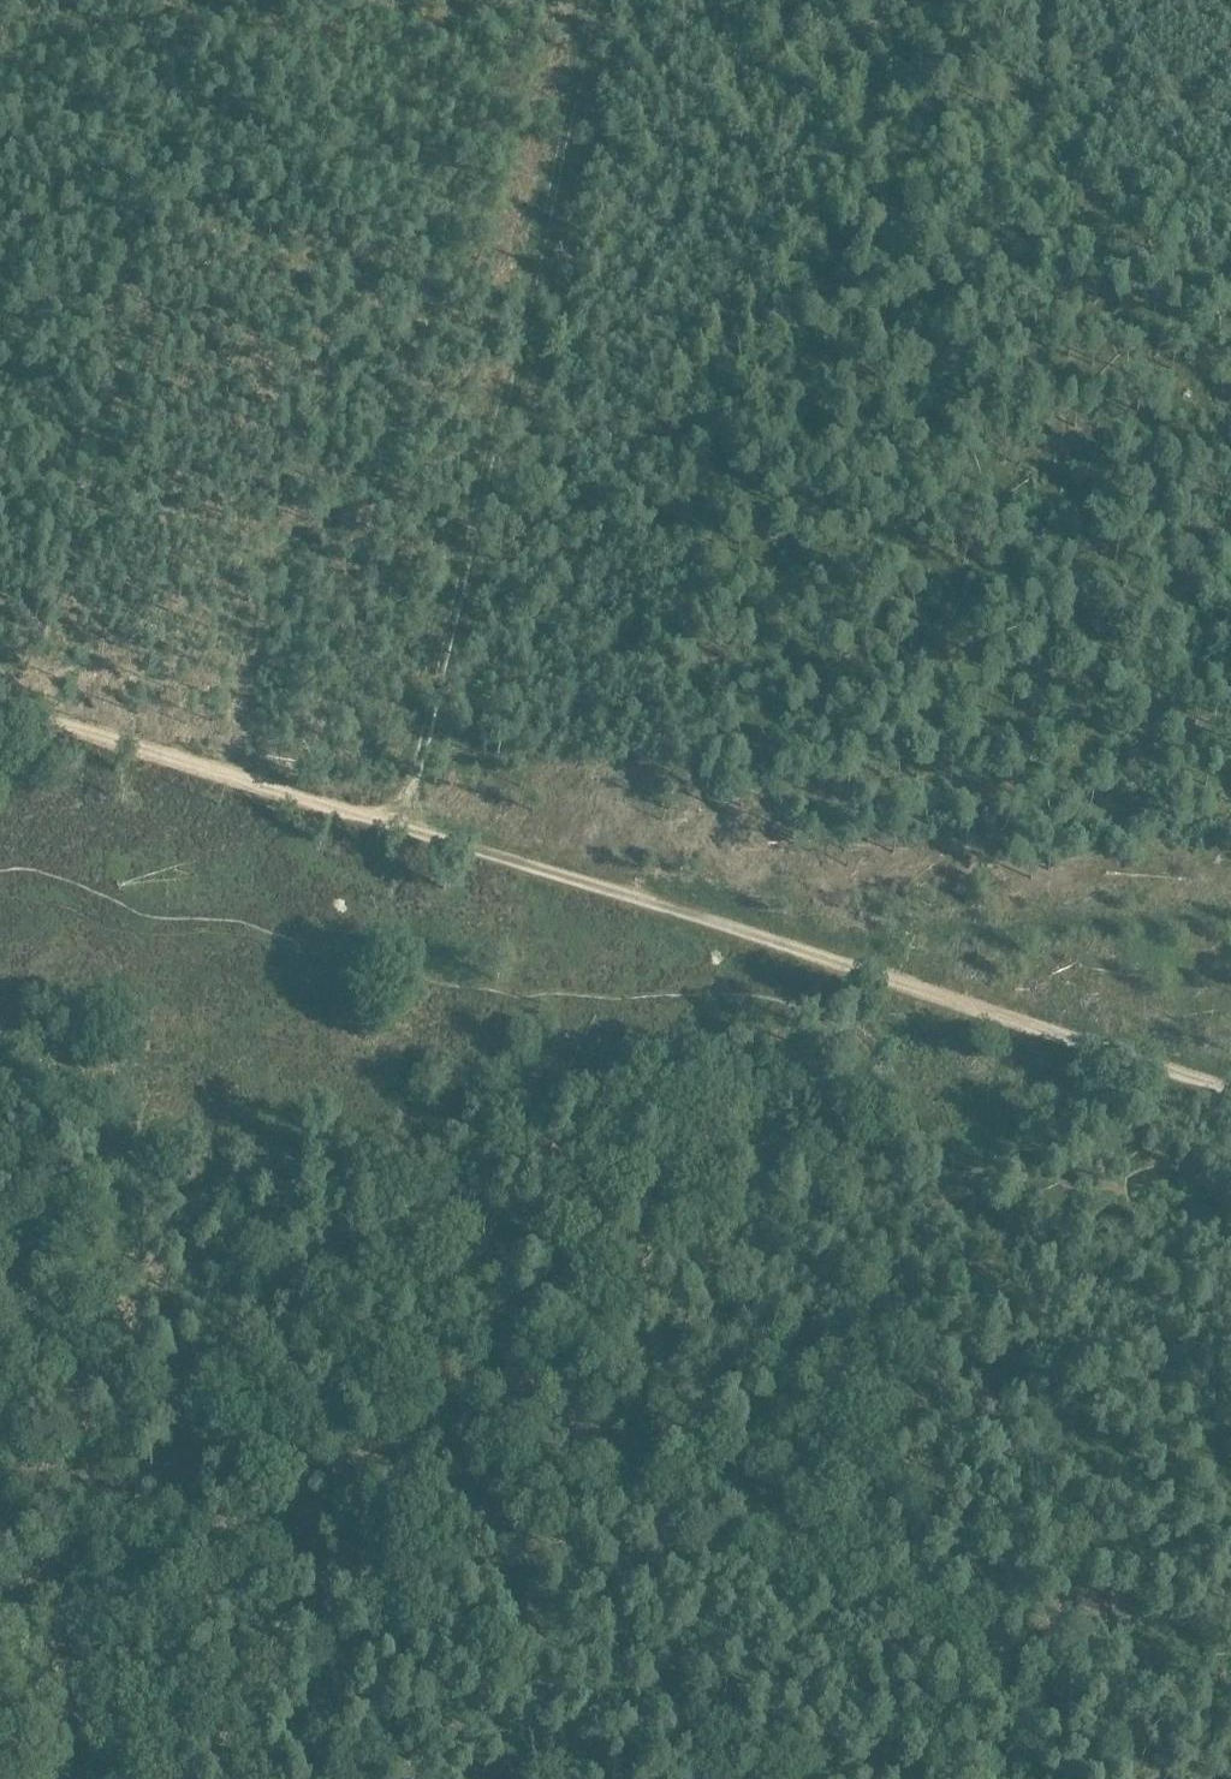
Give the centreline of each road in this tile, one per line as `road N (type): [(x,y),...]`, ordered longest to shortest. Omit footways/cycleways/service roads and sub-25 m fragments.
road 1 (track): [(1230,1089),(0,708)]

